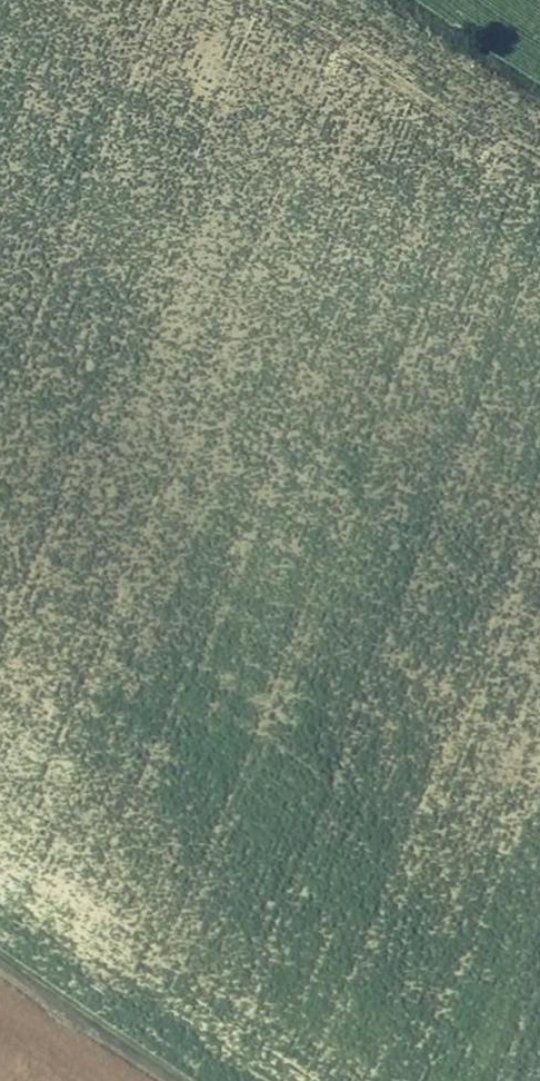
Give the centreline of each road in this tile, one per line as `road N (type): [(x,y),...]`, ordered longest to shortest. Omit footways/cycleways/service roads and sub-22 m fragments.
road 1 (track): [(197,1080),(0,949)]

